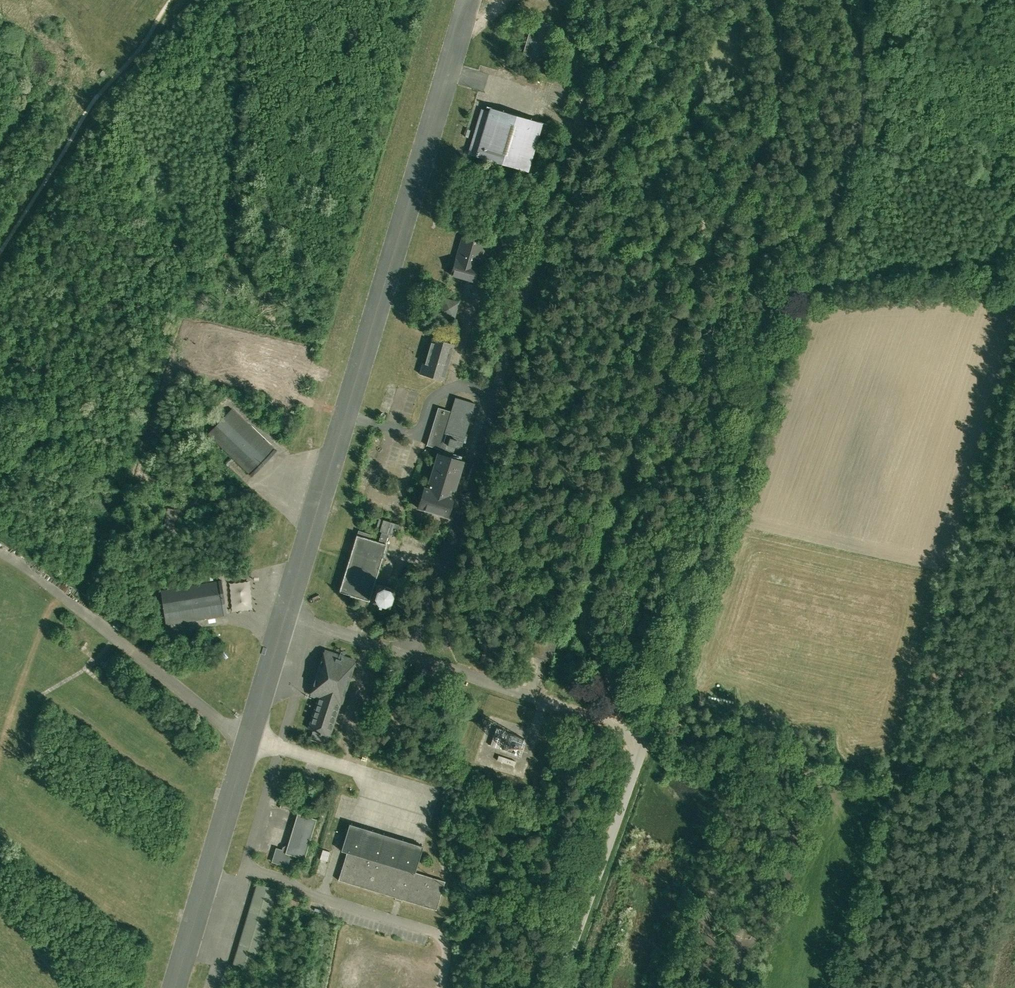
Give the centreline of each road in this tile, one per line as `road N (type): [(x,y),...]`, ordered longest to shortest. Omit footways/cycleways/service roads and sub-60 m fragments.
road 1 (unclassified): [(645,737),(899,0)]
road 2 (track): [(581,610),(691,292),(769,128),(779,65),(772,0)]
road 3 (track): [(1014,761),(779,776),(722,765),(647,731)]
road 4 (unclassified): [(645,737),(557,987)]
road 5 (track): [(632,727),(581,610)]

